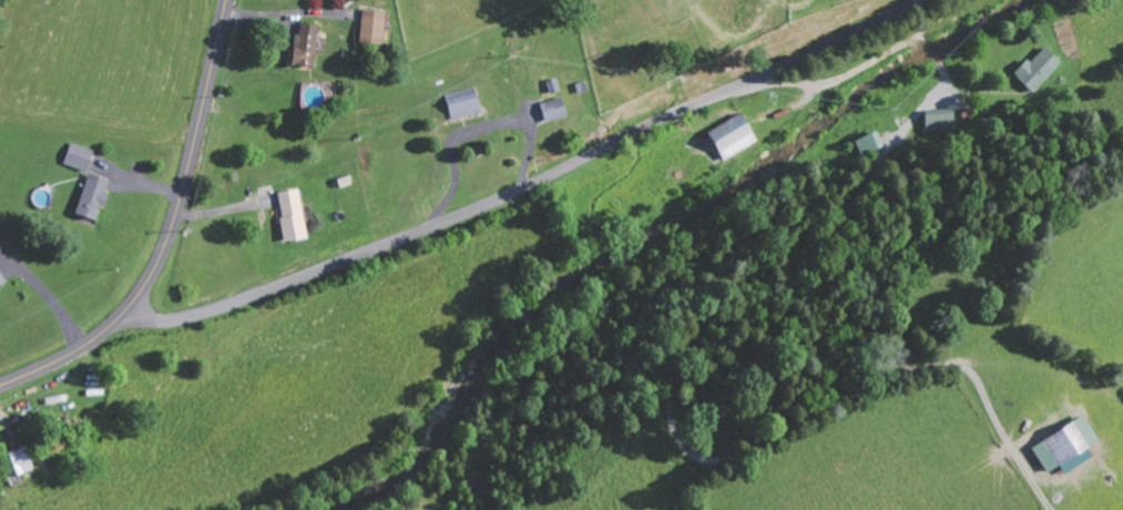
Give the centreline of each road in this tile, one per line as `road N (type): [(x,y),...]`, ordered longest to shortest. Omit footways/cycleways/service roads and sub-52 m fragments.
road 1 (residential): [(119,316),(217,309),(391,243),(514,194),(916,0)]
road 2 (tertiary): [(0,385),(85,346),(154,269),(178,203),(226,0)]

